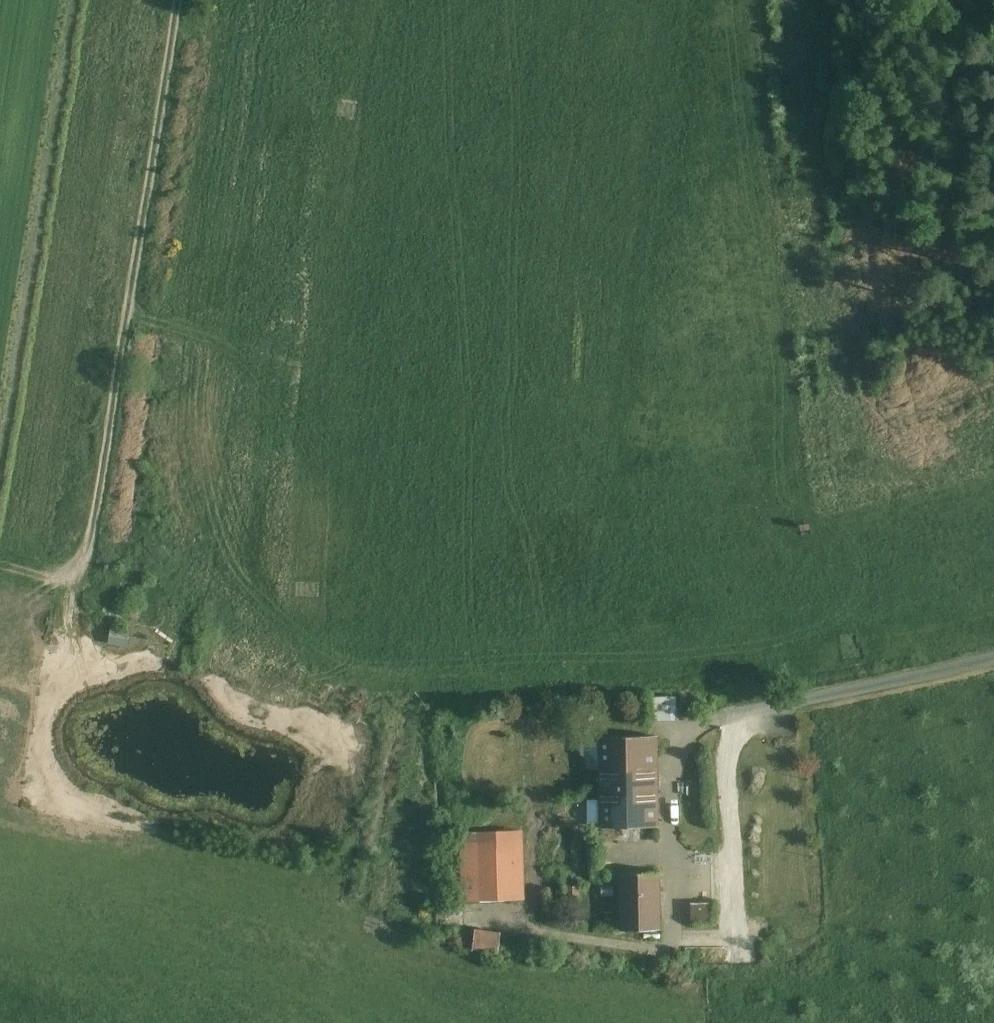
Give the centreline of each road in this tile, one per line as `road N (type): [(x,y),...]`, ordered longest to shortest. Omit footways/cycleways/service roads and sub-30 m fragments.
road 1 (track): [(0,567),(45,578),(80,565),(96,517),(182,0)]

